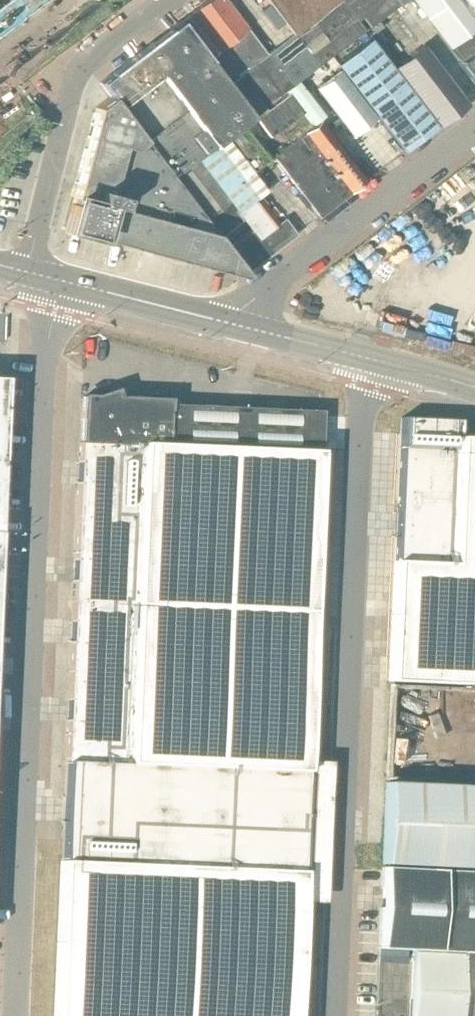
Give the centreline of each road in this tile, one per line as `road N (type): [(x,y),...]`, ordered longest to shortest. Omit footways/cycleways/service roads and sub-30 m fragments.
road 1 (unclassified): [(6,1015),(49,338),(62,280)]
road 2 (unclassified): [(323,1015),(361,411),(374,359)]
road 3 (unclassified): [(166,0),(77,75),(26,271)]
road 4 (unclassified): [(236,324),(239,310),(474,129)]
road 5 (tertiary): [(236,324),(62,280)]
road 6 (tertiary): [(374,359),(236,324)]

